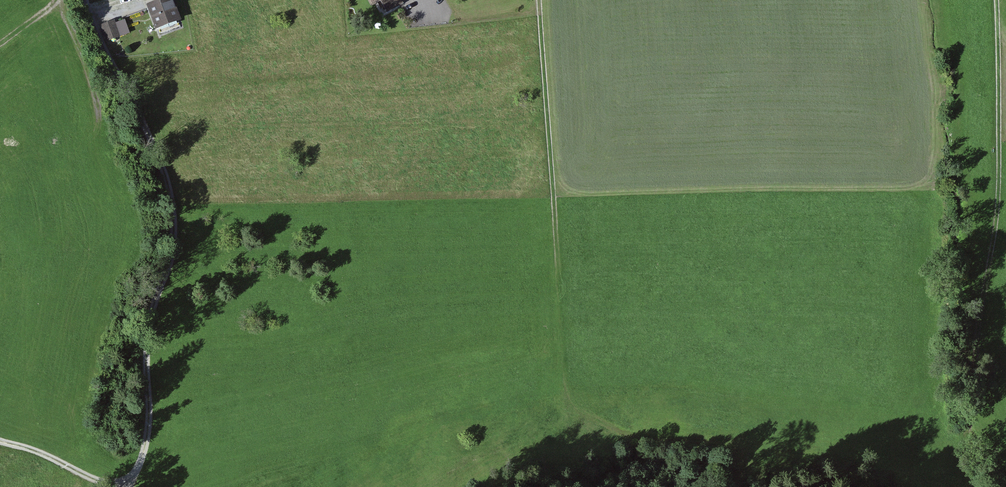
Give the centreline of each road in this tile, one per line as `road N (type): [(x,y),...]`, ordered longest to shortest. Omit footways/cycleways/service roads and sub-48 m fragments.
road 1 (track): [(106,54),(161,165),(174,228),(149,331),(148,428),(139,468),(123,486)]
road 2 (track): [(529,0),(567,417)]
road 3 (track): [(996,0),(998,216),(982,295)]
road 4 (track): [(0,441),(121,486)]

